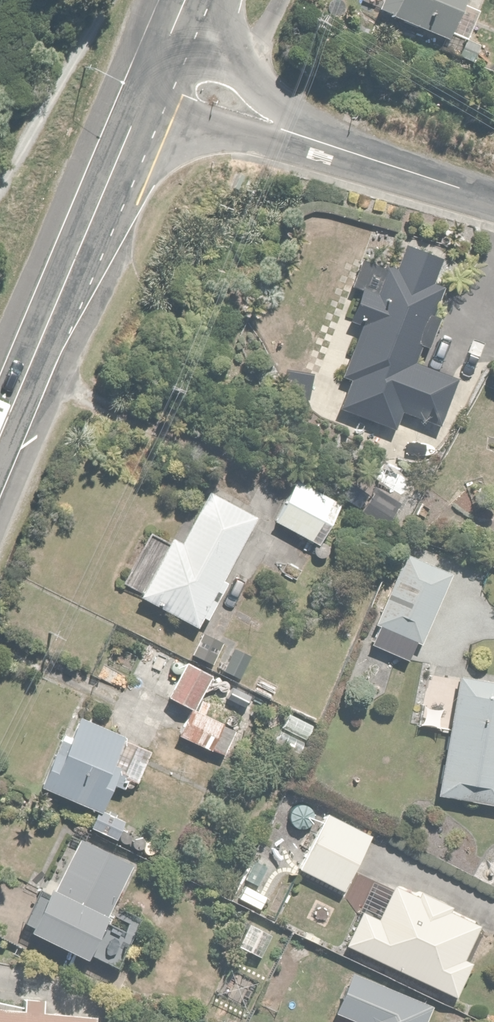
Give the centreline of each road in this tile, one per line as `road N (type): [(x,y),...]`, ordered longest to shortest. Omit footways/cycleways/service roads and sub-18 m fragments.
road 1 (primary): [(0,445),(153,87)]
road 2 (residential): [(153,87),(493,210)]

